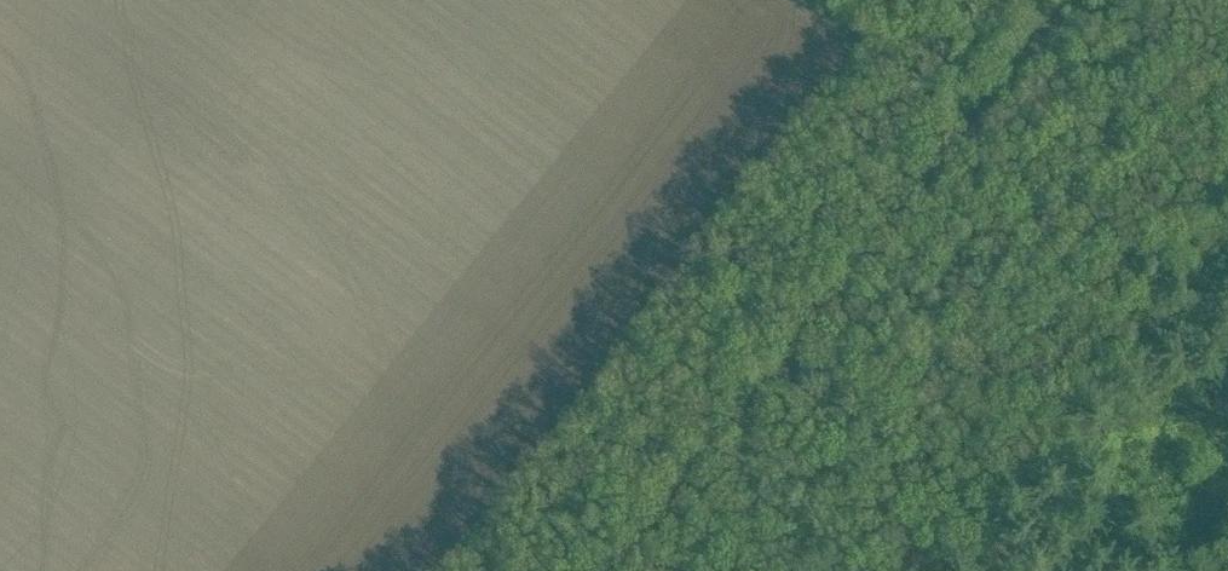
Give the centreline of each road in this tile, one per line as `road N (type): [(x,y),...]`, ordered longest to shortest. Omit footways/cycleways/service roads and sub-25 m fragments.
road 1 (track): [(1069,0),(774,365)]
road 2 (track): [(774,365),(608,570)]

